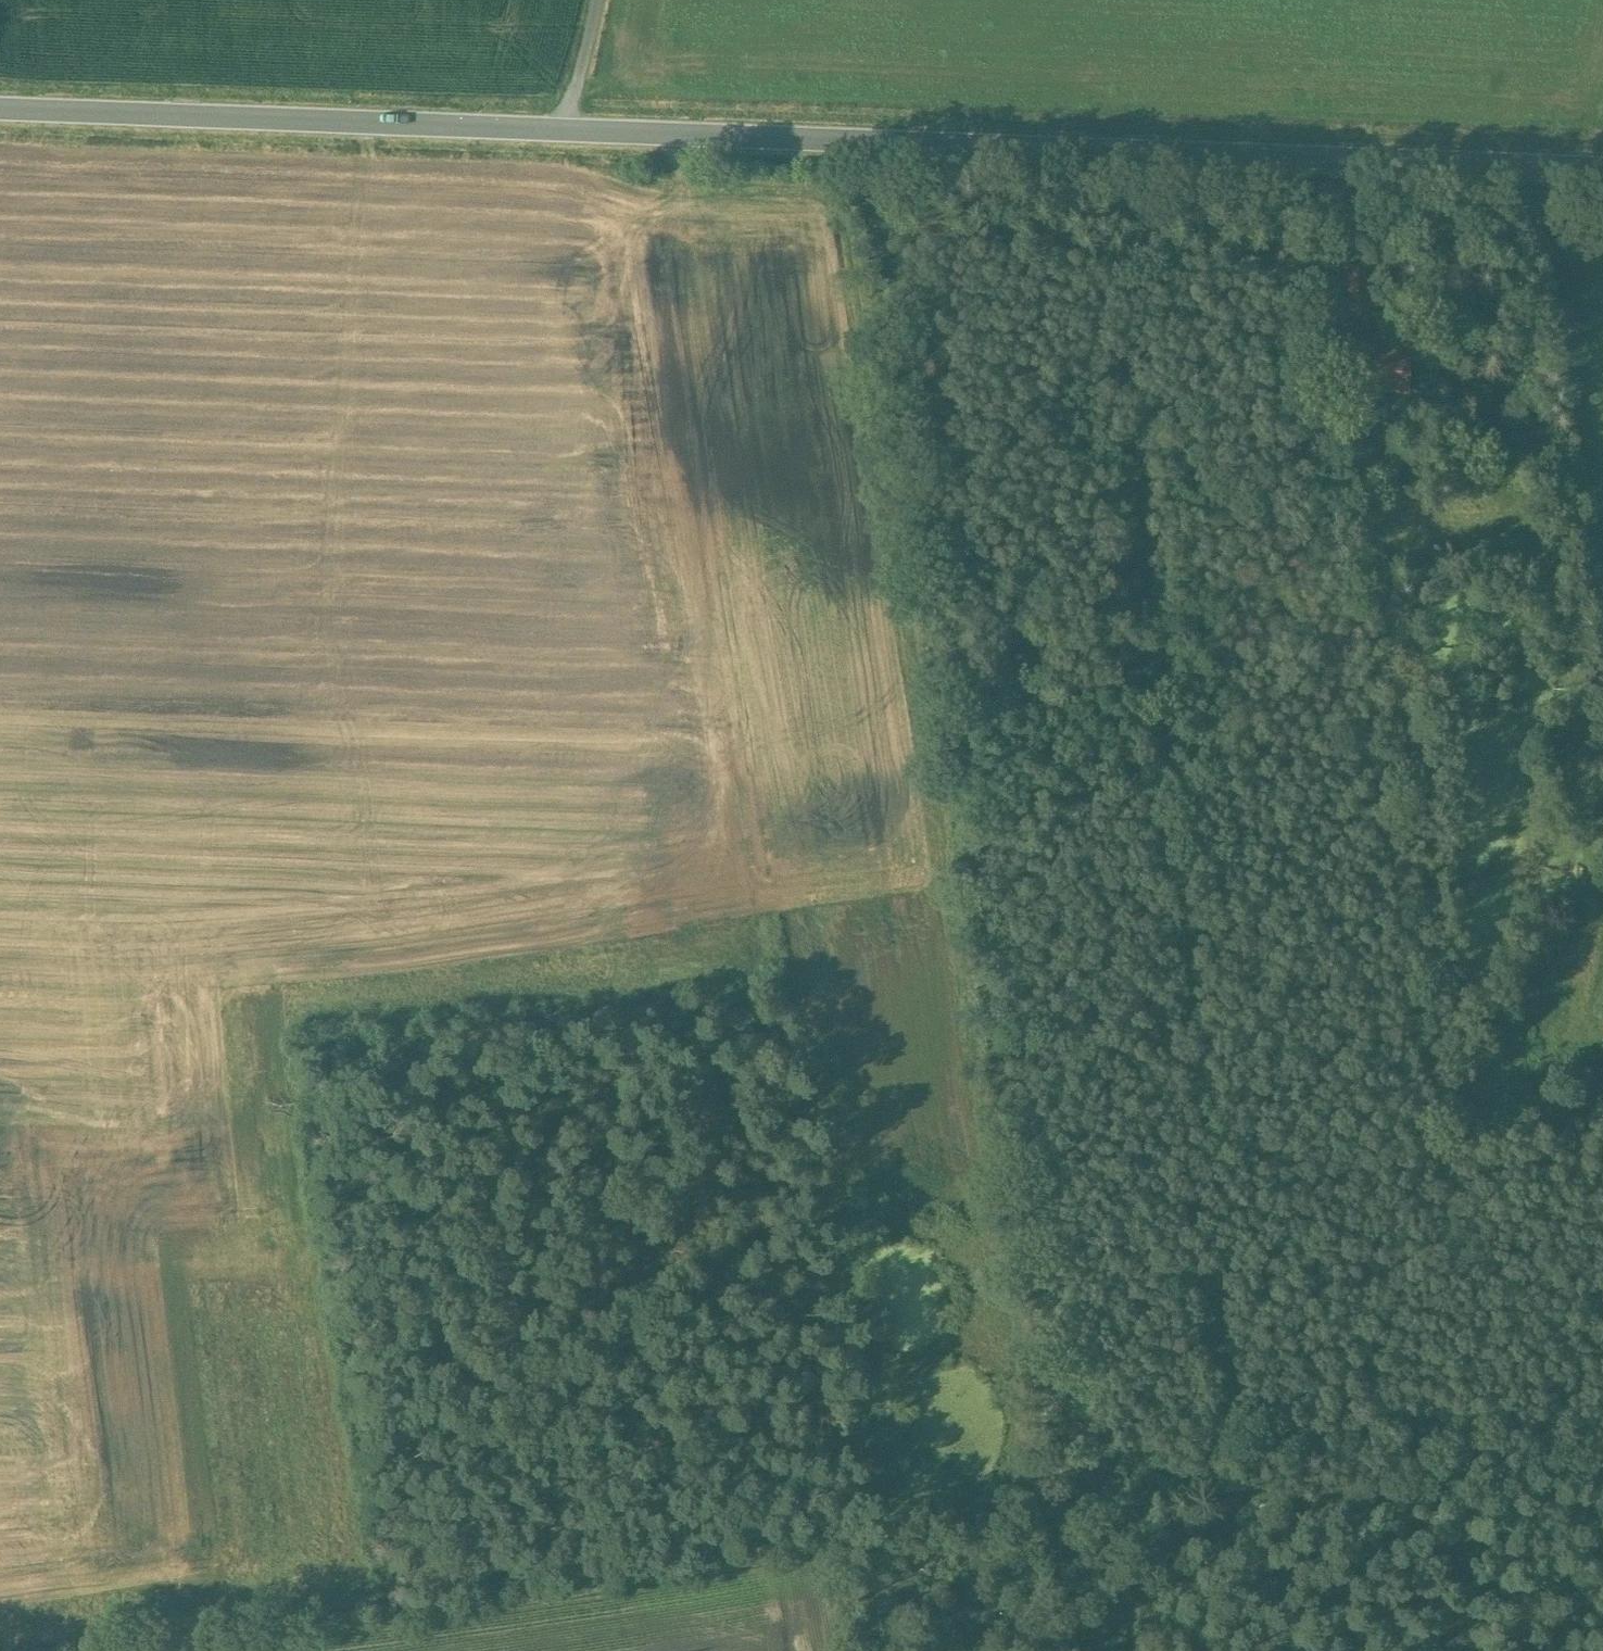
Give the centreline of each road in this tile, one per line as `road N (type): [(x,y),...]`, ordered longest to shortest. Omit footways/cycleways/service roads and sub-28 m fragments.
road 1 (tertiary): [(1602,170),(0,108)]

